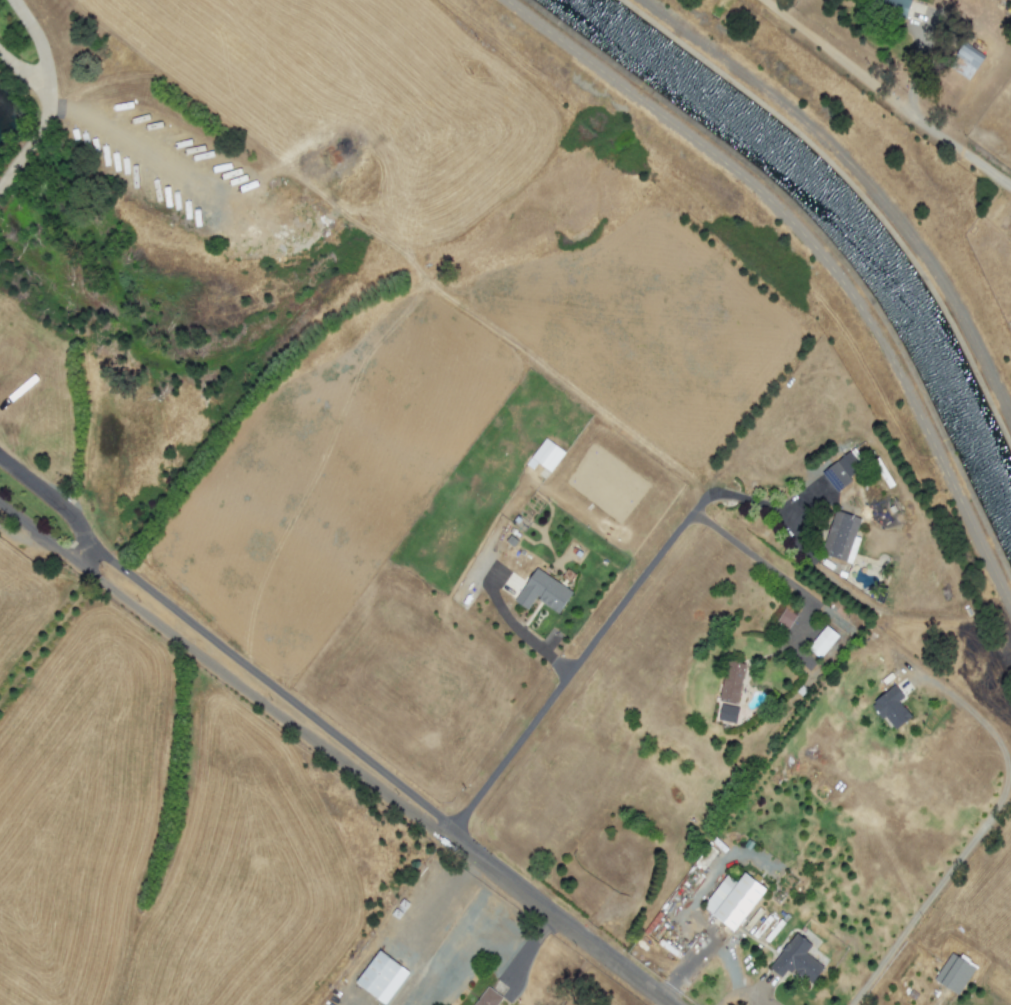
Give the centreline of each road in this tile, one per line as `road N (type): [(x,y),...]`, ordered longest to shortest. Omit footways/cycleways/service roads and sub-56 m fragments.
road 1 (residential): [(668,1004),(0,504)]
road 2 (residential): [(1010,189),(758,0)]
road 3 (residential): [(75,560),(86,539),(72,517),(0,461)]

